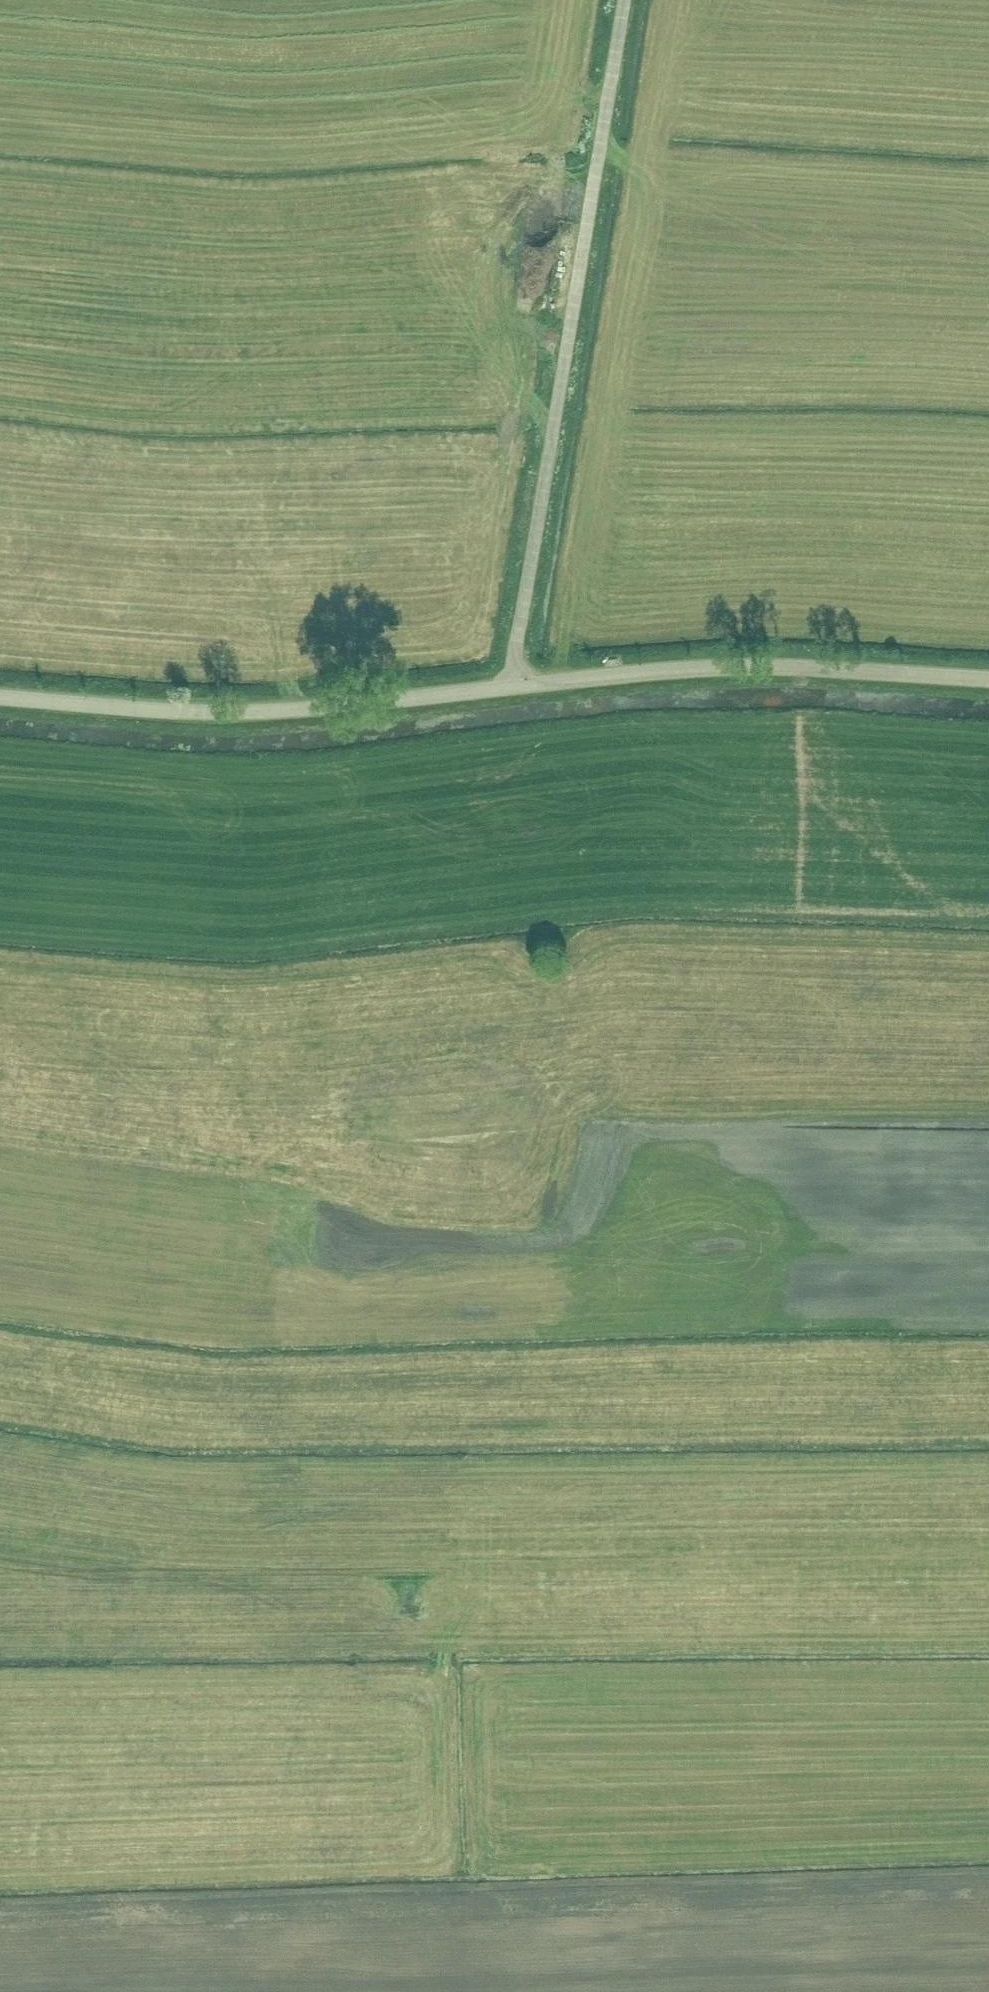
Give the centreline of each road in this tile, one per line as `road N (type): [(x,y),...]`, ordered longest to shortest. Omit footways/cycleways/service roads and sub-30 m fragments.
road 1 (unclassified): [(623,0),(517,640),(517,684)]
road 2 (unclassified): [(517,684),(250,710),(0,696)]
road 3 (unclassified): [(988,677),(686,667),(517,684)]

